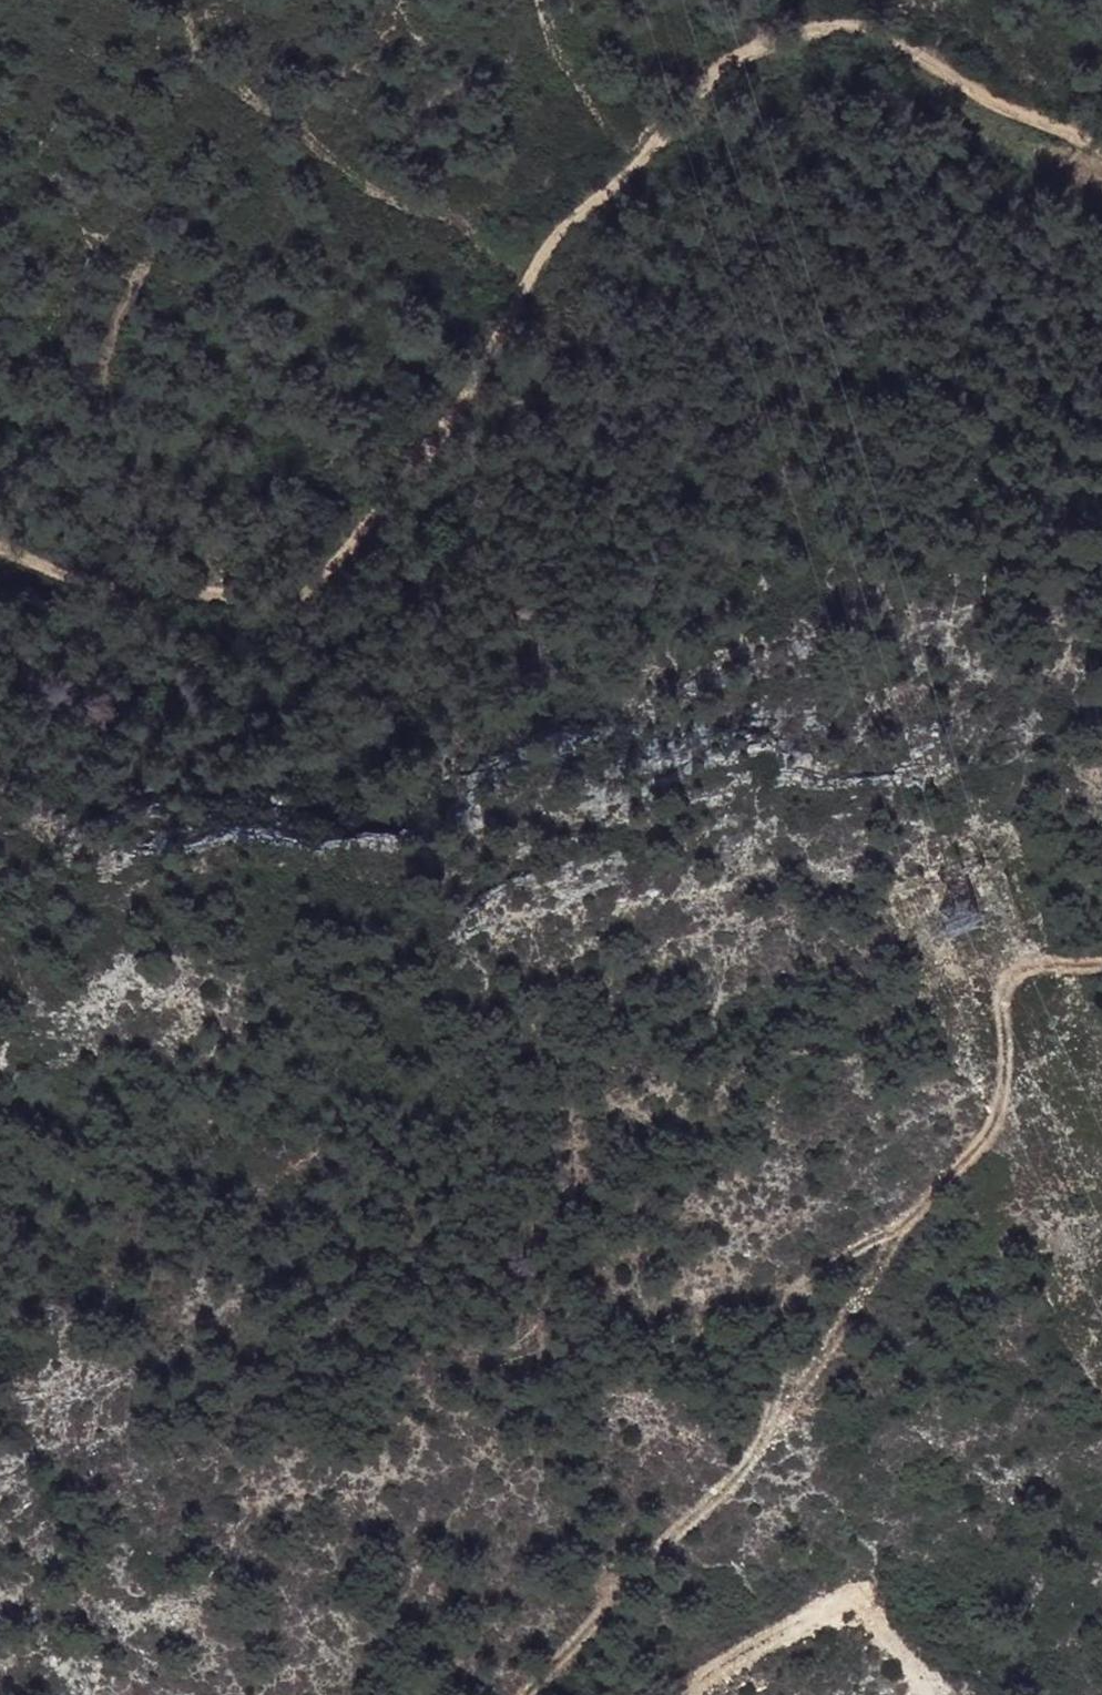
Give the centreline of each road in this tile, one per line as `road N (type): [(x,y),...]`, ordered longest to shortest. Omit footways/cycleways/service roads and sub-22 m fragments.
road 1 (track): [(0,555),(191,621),(274,609),(386,524),(576,208),(632,173),(664,124),(734,64),(800,31),(864,26),(914,49),(994,107),(1101,157)]
road 2 (track): [(1101,960),(1006,958),(997,976),(1011,1030),(1002,1113),(911,1224),(849,1257),(782,1321),(765,1443),(723,1499),(677,1536),(531,1694)]

